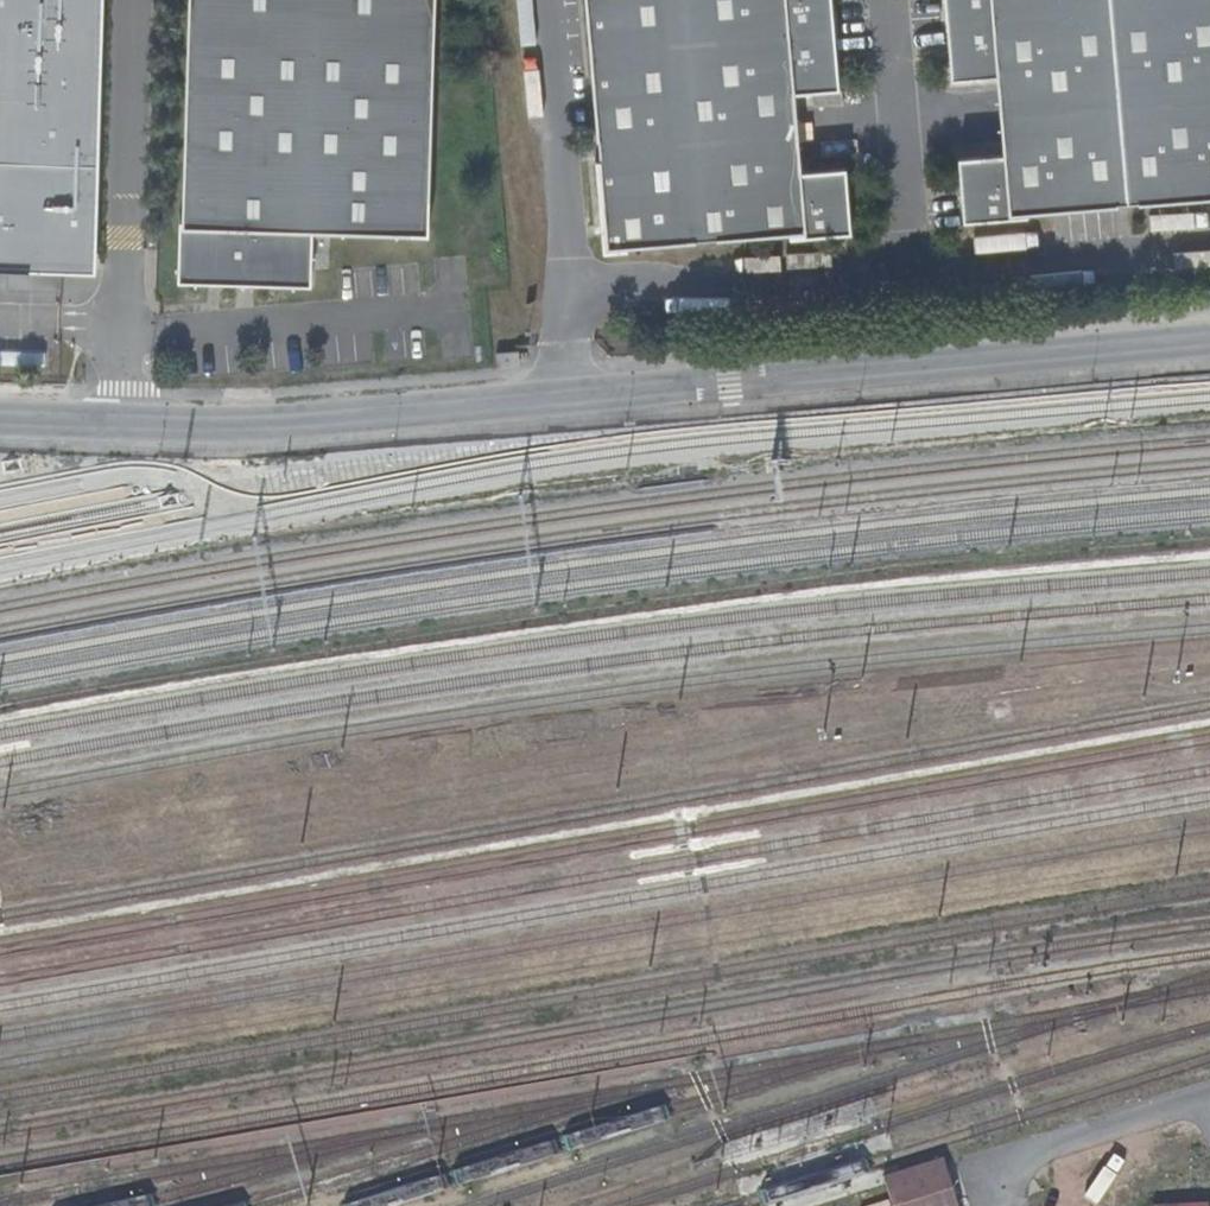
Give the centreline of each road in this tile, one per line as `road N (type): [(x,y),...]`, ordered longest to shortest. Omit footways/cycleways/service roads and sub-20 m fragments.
road 1 (tertiary): [(123,424),(237,427),(1209,341)]
road 2 (unclassified): [(123,424),(131,0)]
road 3 (tertiary): [(0,420),(123,424)]

